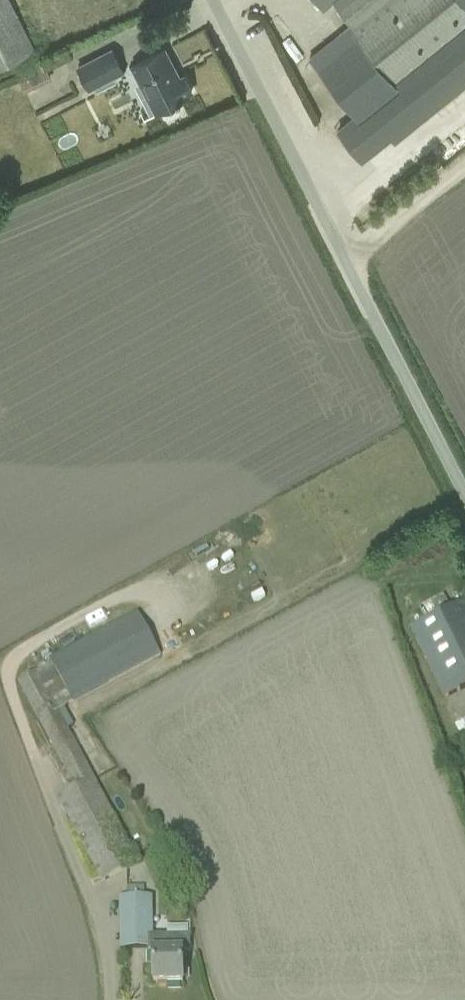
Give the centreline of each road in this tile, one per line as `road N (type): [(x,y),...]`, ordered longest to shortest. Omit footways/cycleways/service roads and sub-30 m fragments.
road 1 (unclassified): [(464,493),(212,0)]
road 2 (track): [(345,260),(464,164)]

